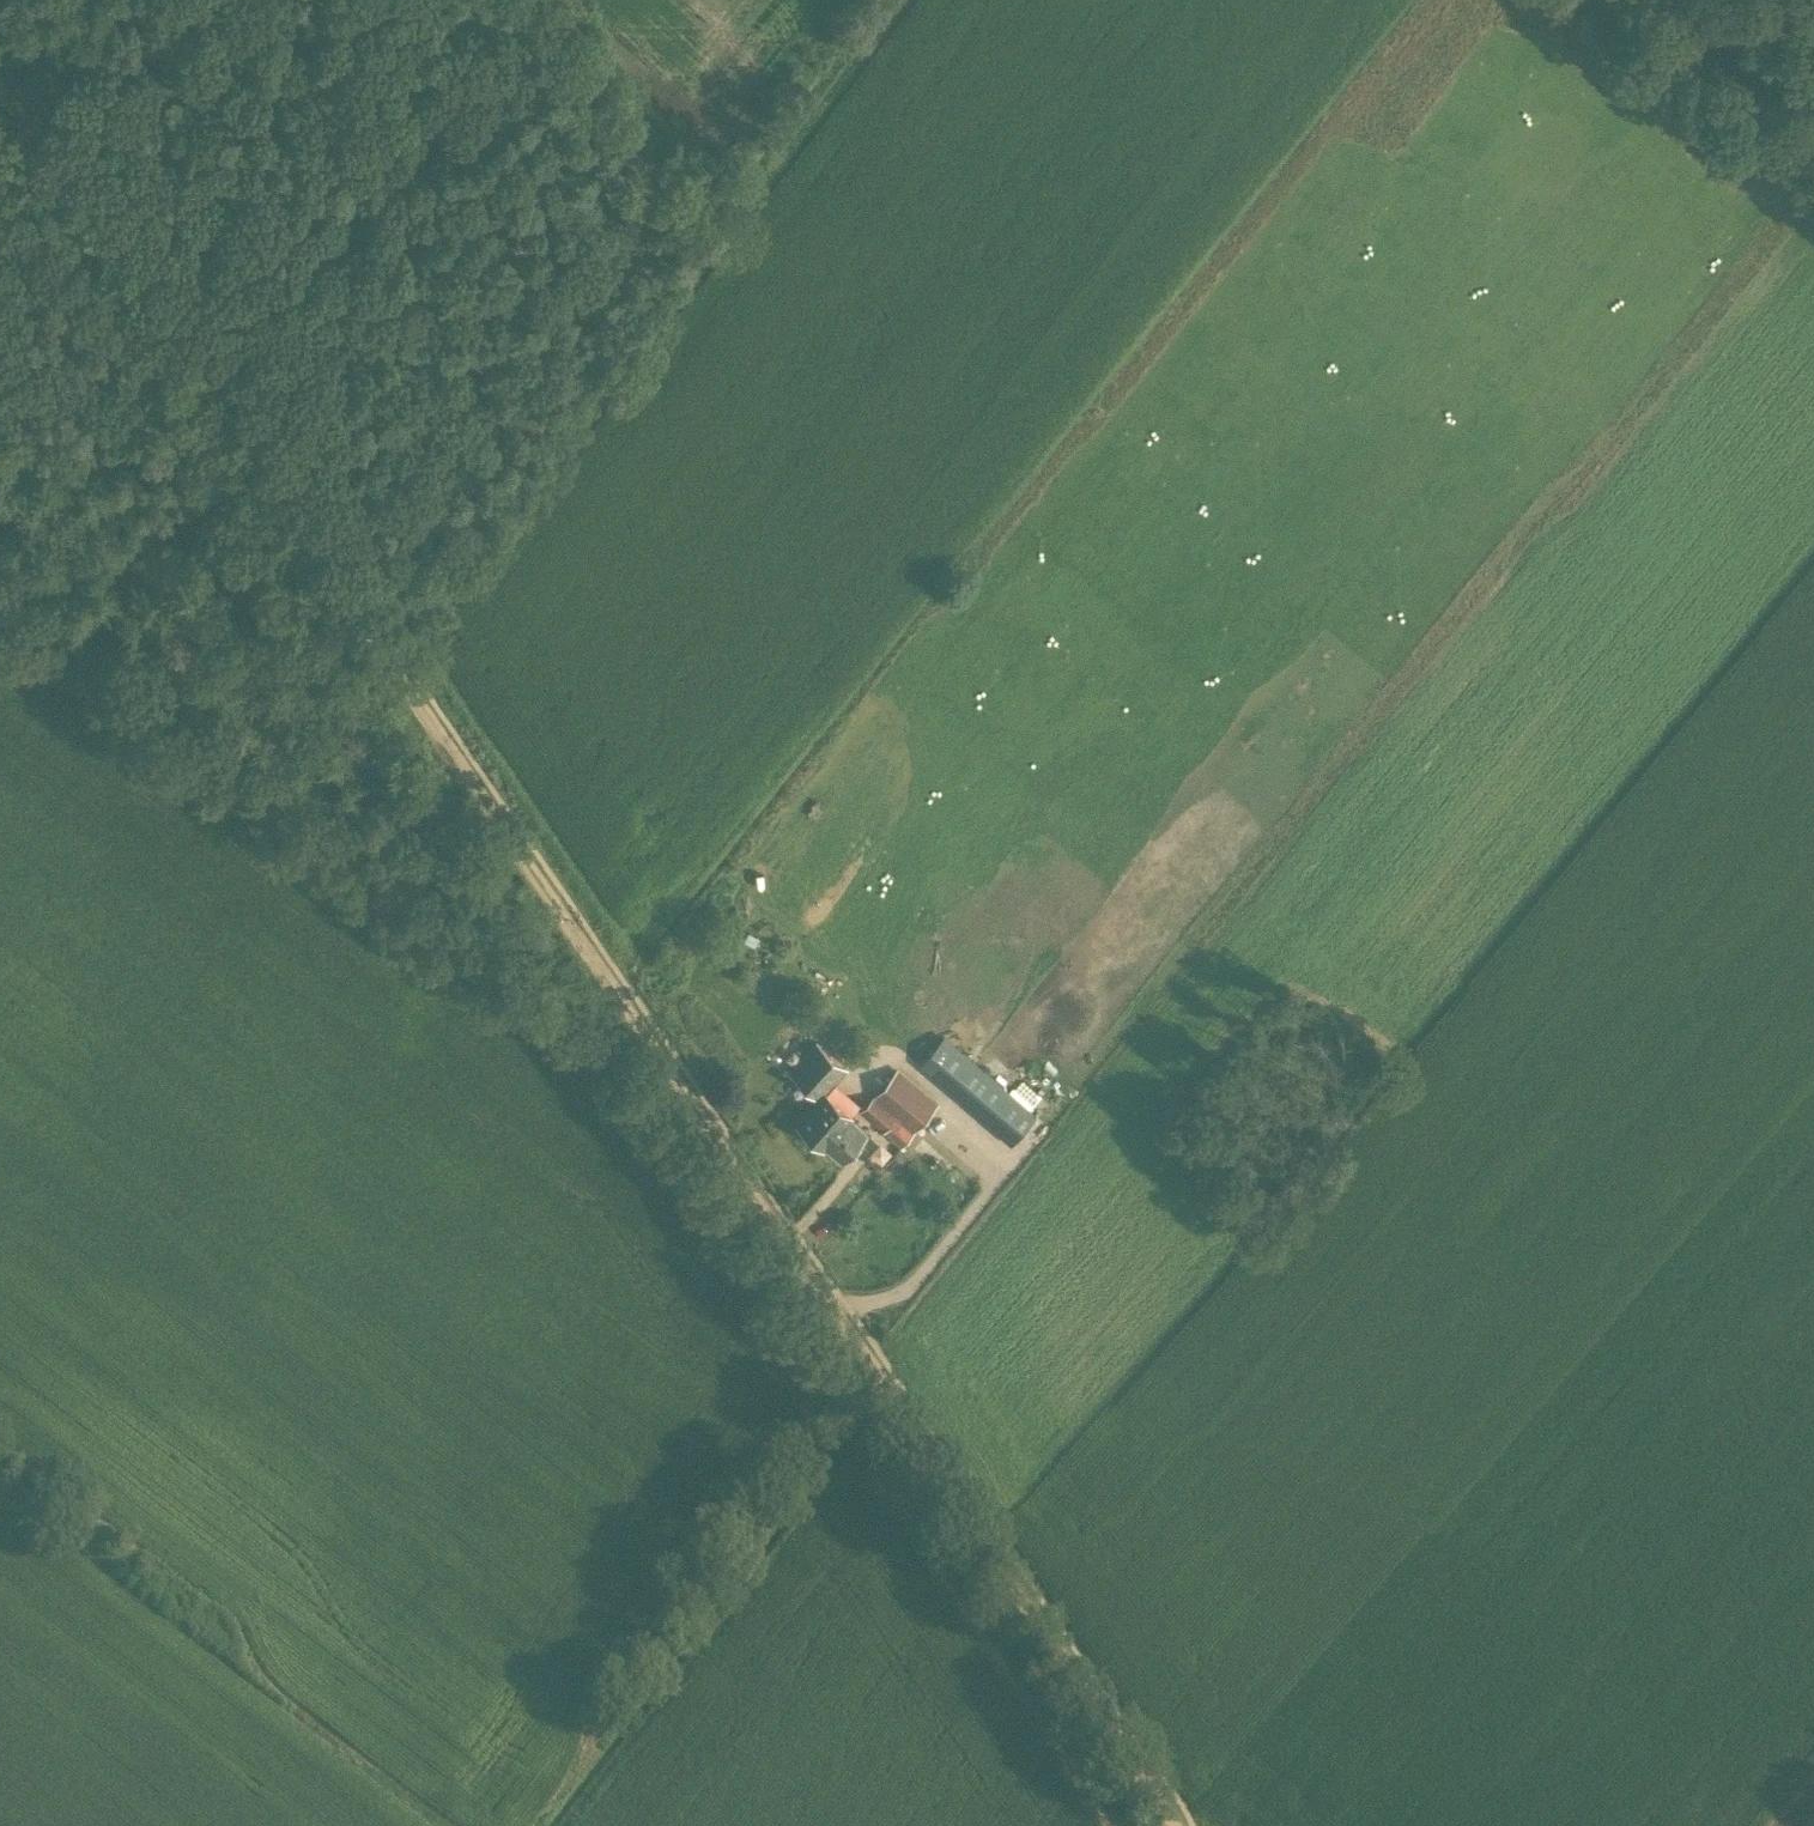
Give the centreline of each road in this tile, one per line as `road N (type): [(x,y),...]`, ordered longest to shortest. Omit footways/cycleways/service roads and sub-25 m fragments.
road 1 (track): [(1173,1825),(0,92)]
road 2 (track): [(708,1133),(819,1020),(874,1065)]
road 3 (track): [(779,1238),(870,1141)]

